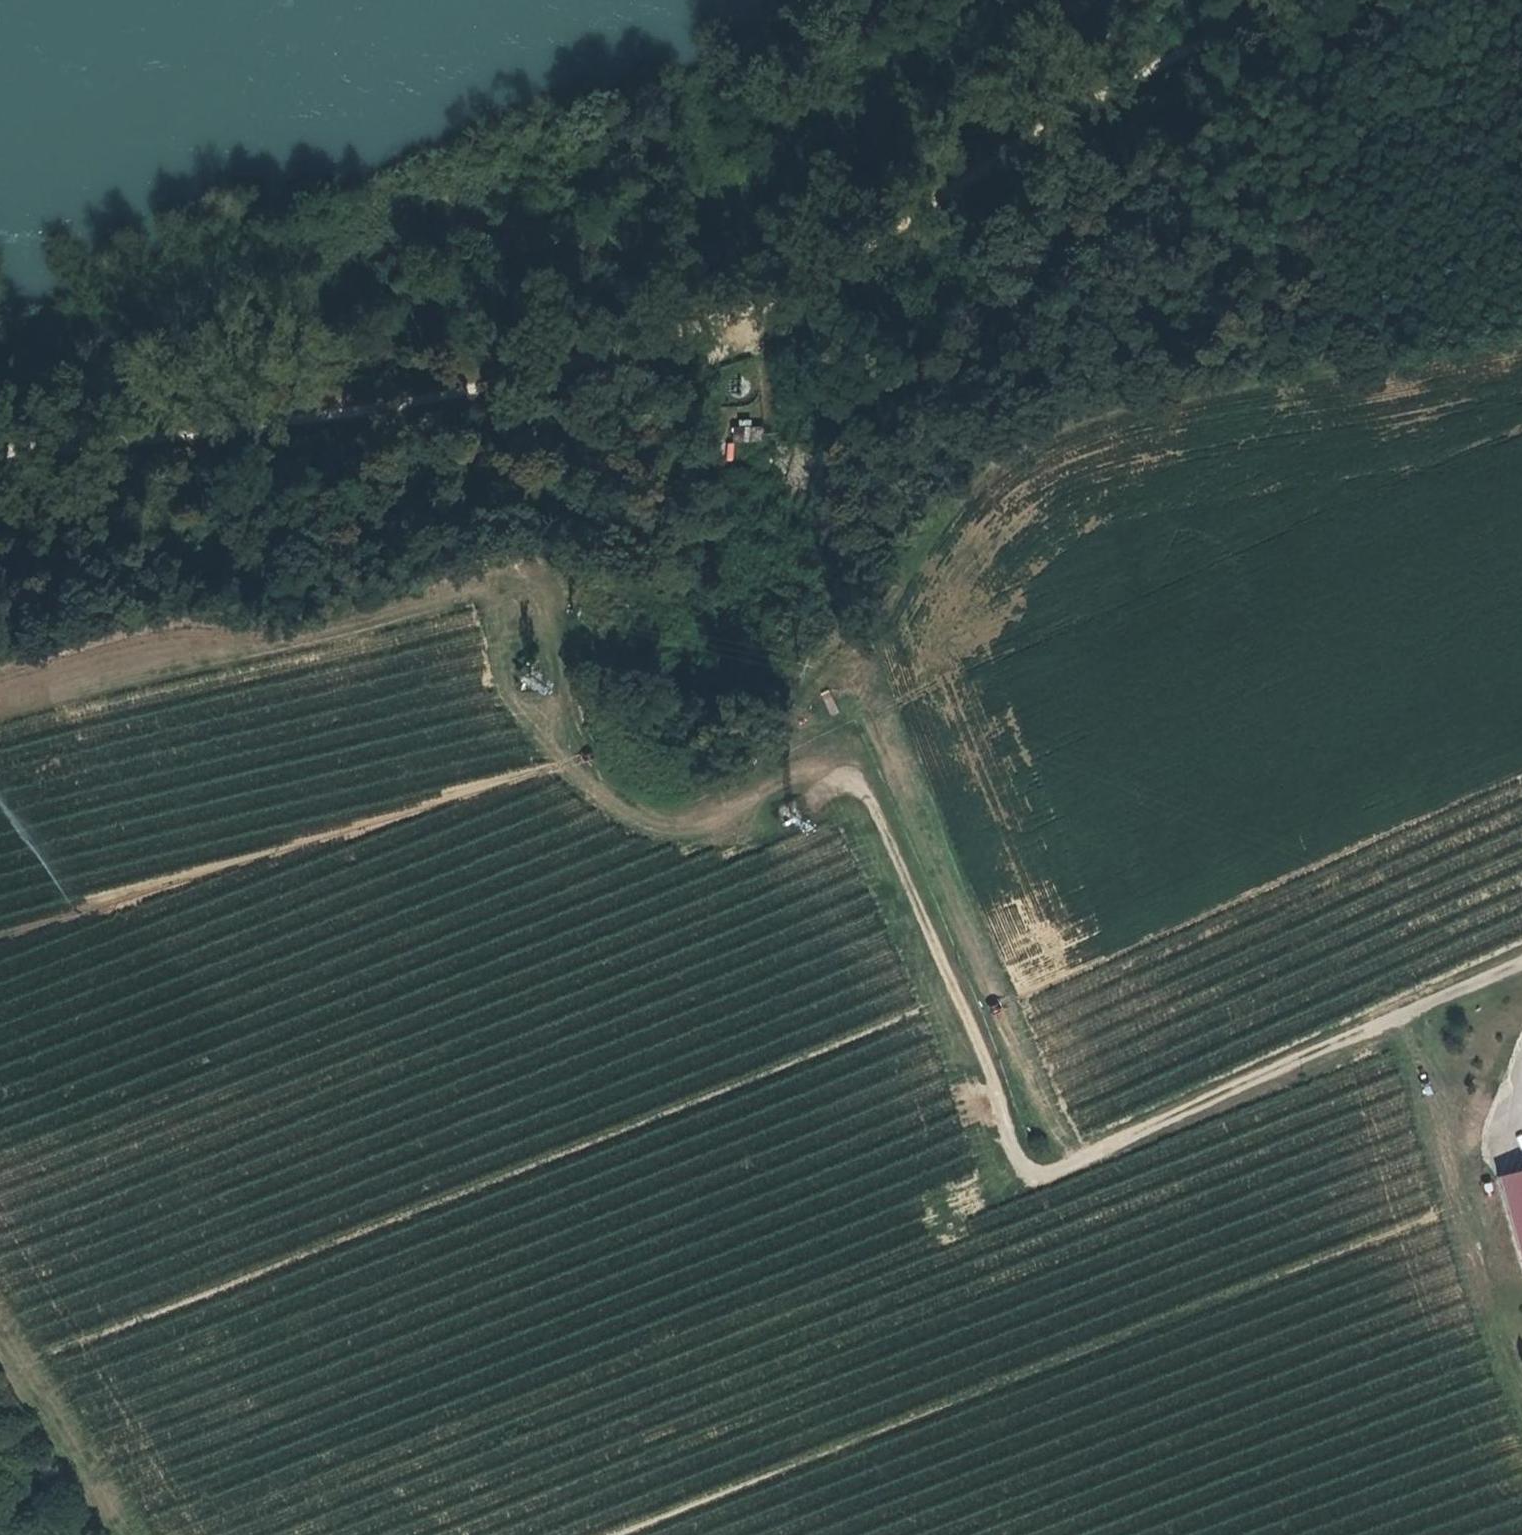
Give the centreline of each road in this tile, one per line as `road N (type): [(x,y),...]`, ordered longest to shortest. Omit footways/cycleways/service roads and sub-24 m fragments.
road 1 (track): [(1033,1179),(1521,976)]
road 2 (track): [(1033,1179),(859,785)]

